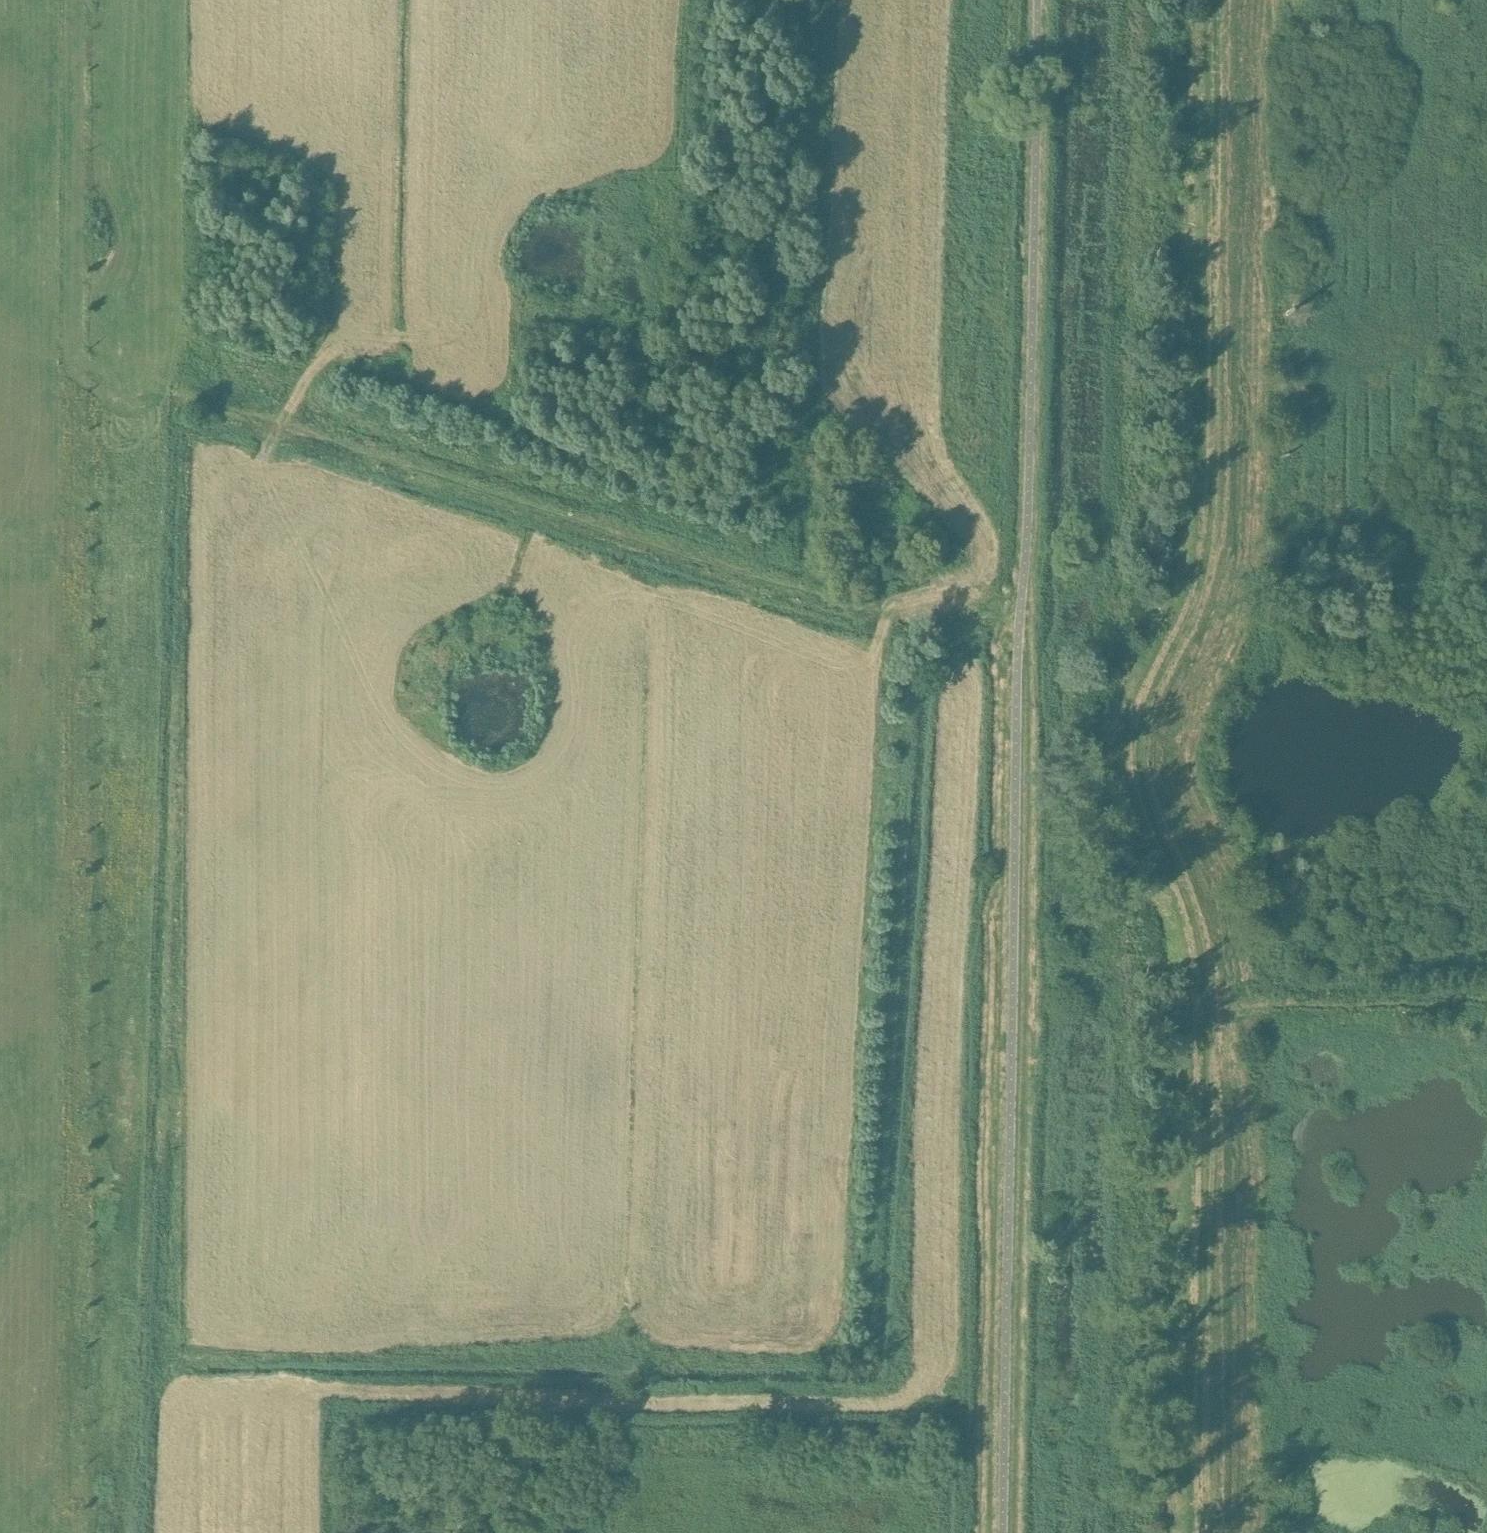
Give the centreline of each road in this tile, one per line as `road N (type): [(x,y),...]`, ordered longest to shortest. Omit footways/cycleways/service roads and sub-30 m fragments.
road 1 (track): [(1201,1532),(1203,970),(1136,752),(1137,708),(1200,594),(1213,505),(1218,0)]

